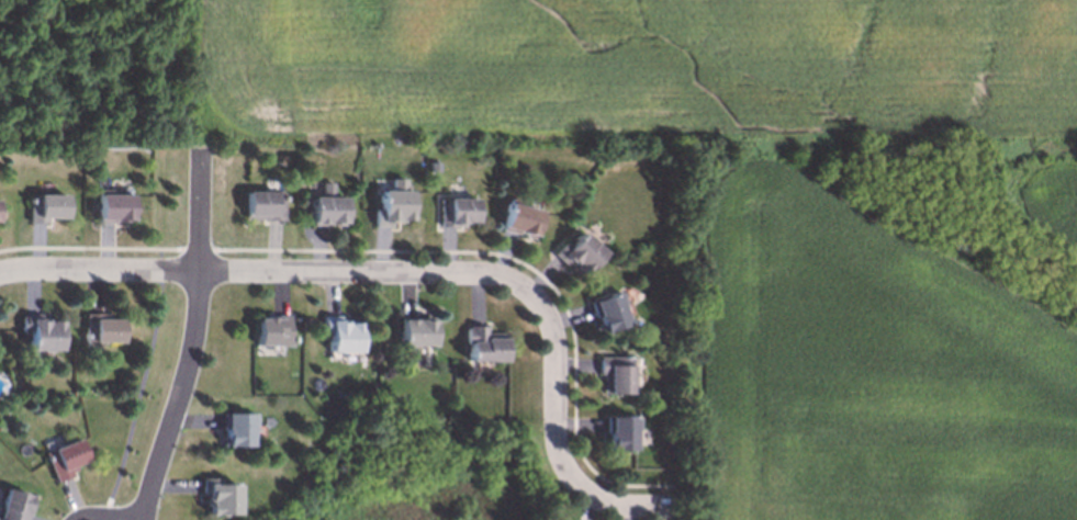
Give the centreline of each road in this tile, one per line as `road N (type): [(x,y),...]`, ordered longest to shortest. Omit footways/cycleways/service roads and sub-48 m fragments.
road 1 (residential): [(675,508),(602,501),(572,478),(557,443),(553,325),(531,293),(504,276),(0,274)]
road 2 (residential): [(141,519),(199,332),(204,145)]

